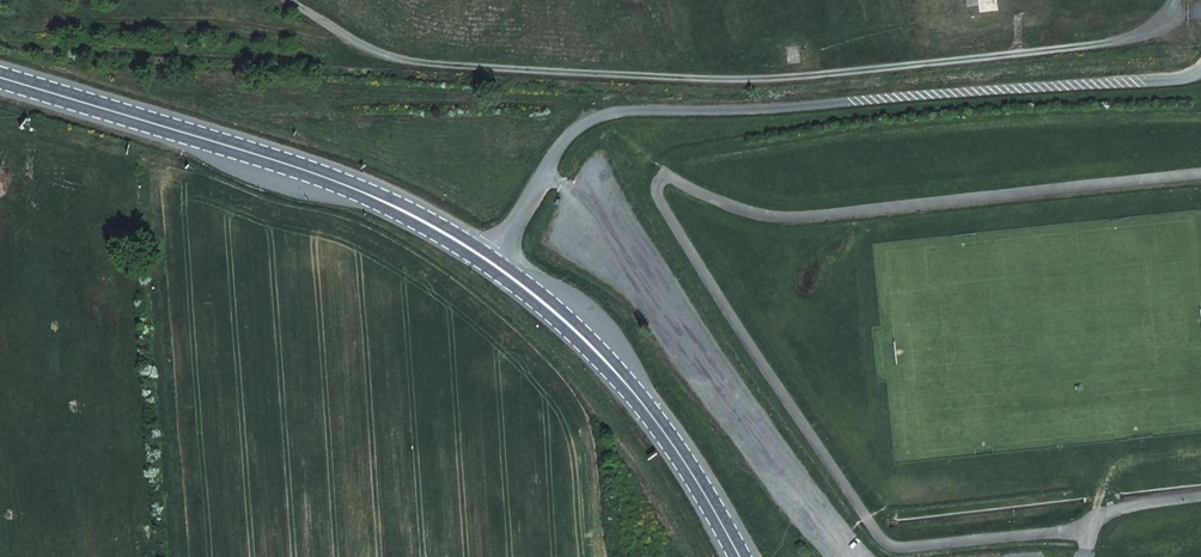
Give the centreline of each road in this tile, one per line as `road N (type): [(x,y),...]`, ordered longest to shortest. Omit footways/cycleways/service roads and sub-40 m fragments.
road 1 (track): [(1174,0),(1141,35),(1103,46),(741,83),(393,58),(292,0)]
road 2 (unclassified): [(1200,70),(1182,79),(589,122),(563,144),(491,262)]
road 3 (primary): [(0,76),(421,215),(491,262)]
road 4 (primary): [(491,262),(561,306),(621,368),(739,556)]

